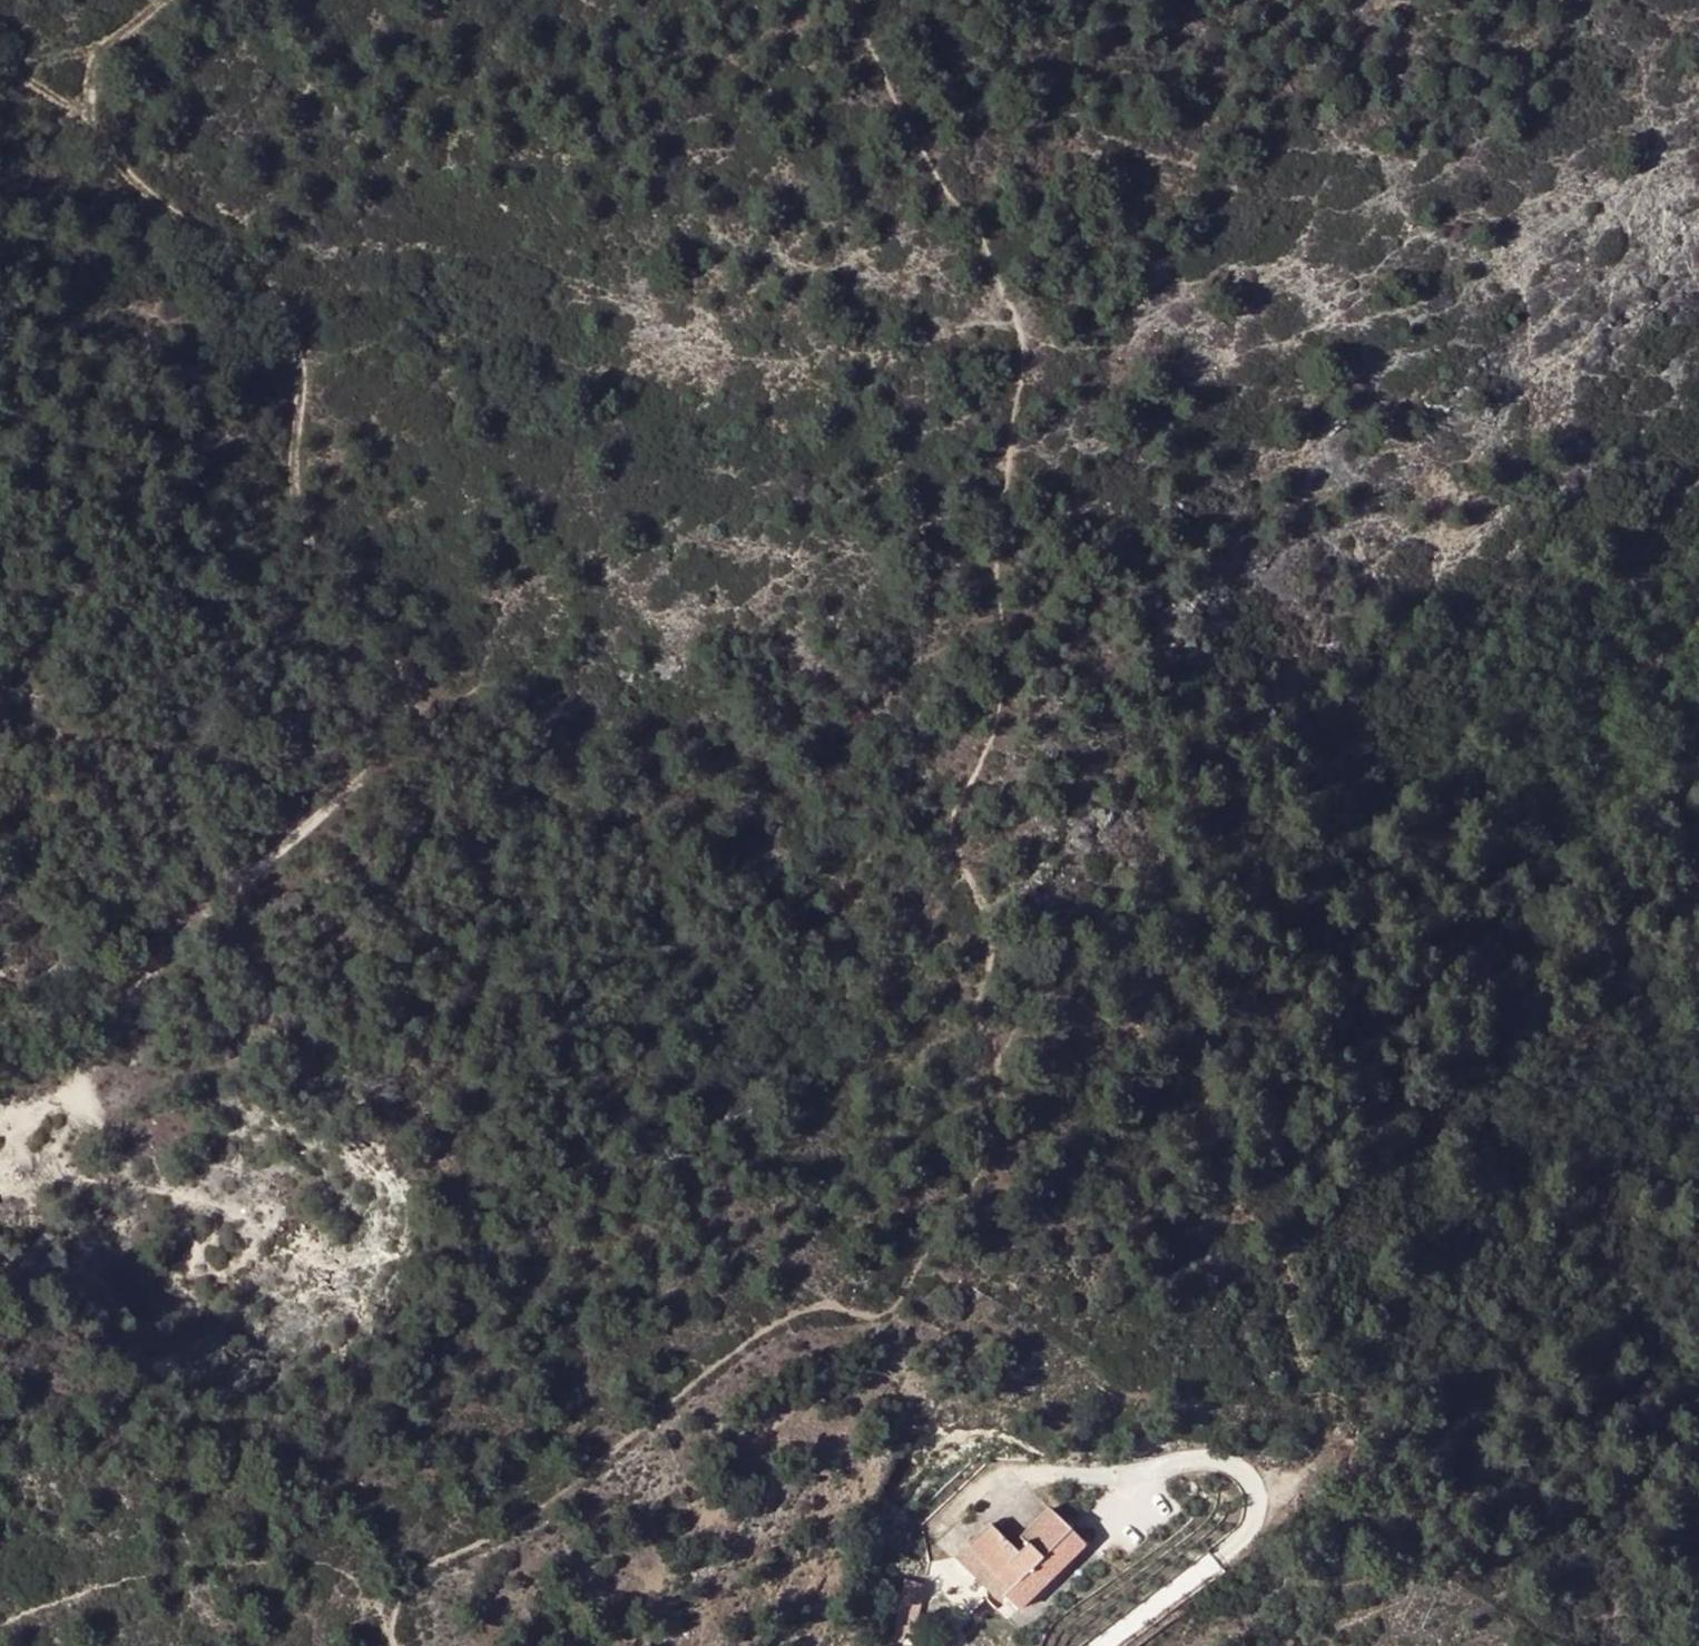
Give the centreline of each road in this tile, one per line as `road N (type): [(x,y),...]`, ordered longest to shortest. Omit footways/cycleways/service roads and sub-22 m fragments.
road 1 (track): [(60,100),(137,23),(177,0)]
road 2 (unclassified): [(1100,1645),(1216,1562)]

